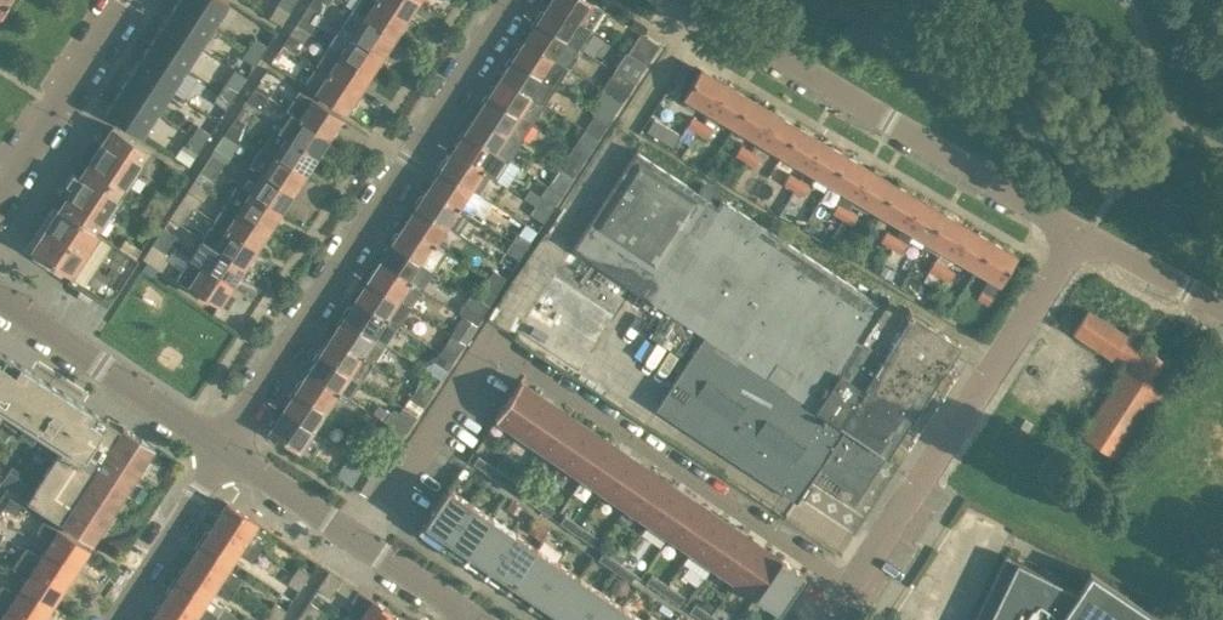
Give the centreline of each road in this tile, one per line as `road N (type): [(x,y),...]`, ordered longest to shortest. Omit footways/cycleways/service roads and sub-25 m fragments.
road 1 (residential): [(367,548),(490,349),(855,584)]
road 2 (residential): [(227,450),(511,0)]
road 3 (residential): [(1087,233),(688,0)]
road 4 (residential): [(855,584),(1087,233)]
road 5 (residential): [(227,450),(0,300)]
road 6 (residential): [(0,192),(123,0)]
road 7 (residential): [(116,619),(227,450)]
road 8 (residential): [(367,548),(227,450)]
road 9 (residential): [(1222,311),(1087,233)]
road 10 (residential): [(471,619),(367,548)]

